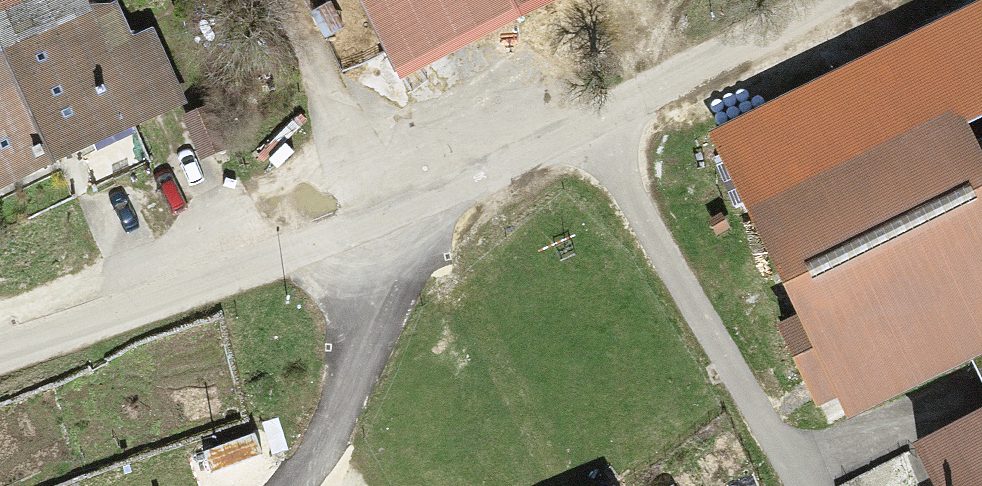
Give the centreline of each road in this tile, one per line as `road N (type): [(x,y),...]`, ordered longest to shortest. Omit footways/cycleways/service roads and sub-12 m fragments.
road 1 (residential): [(395,188),(565,128),(827,0)]
road 2 (track): [(565,128),(648,272),(772,438),(797,485)]
road 3 (residential): [(0,324),(395,188)]
road 4 (residential): [(309,485),(341,455),(395,271),(395,188)]

